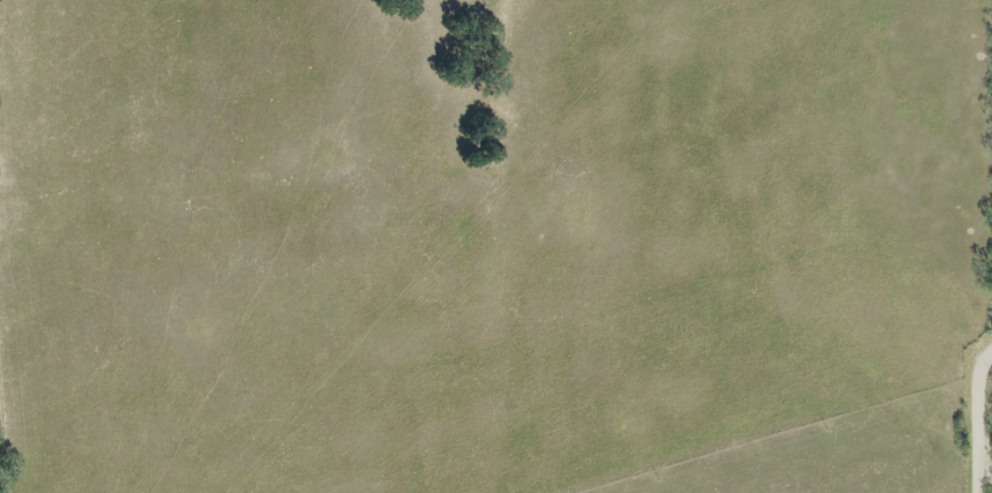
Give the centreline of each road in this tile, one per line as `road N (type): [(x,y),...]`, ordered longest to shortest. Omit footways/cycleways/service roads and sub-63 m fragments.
road 1 (residential): [(974,492),(973,393),(991,345)]

